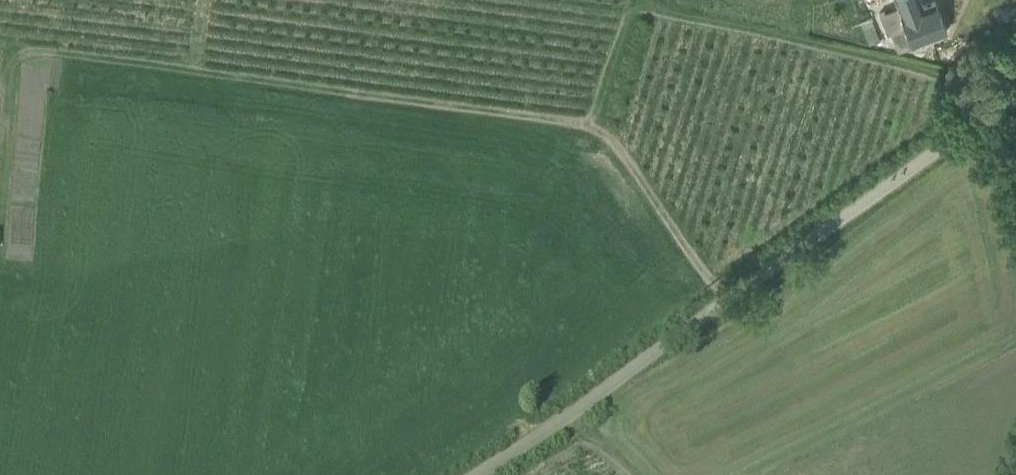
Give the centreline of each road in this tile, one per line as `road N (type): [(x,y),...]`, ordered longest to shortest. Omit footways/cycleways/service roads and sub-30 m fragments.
road 1 (track): [(470,474),(995,106),(1015,100)]

